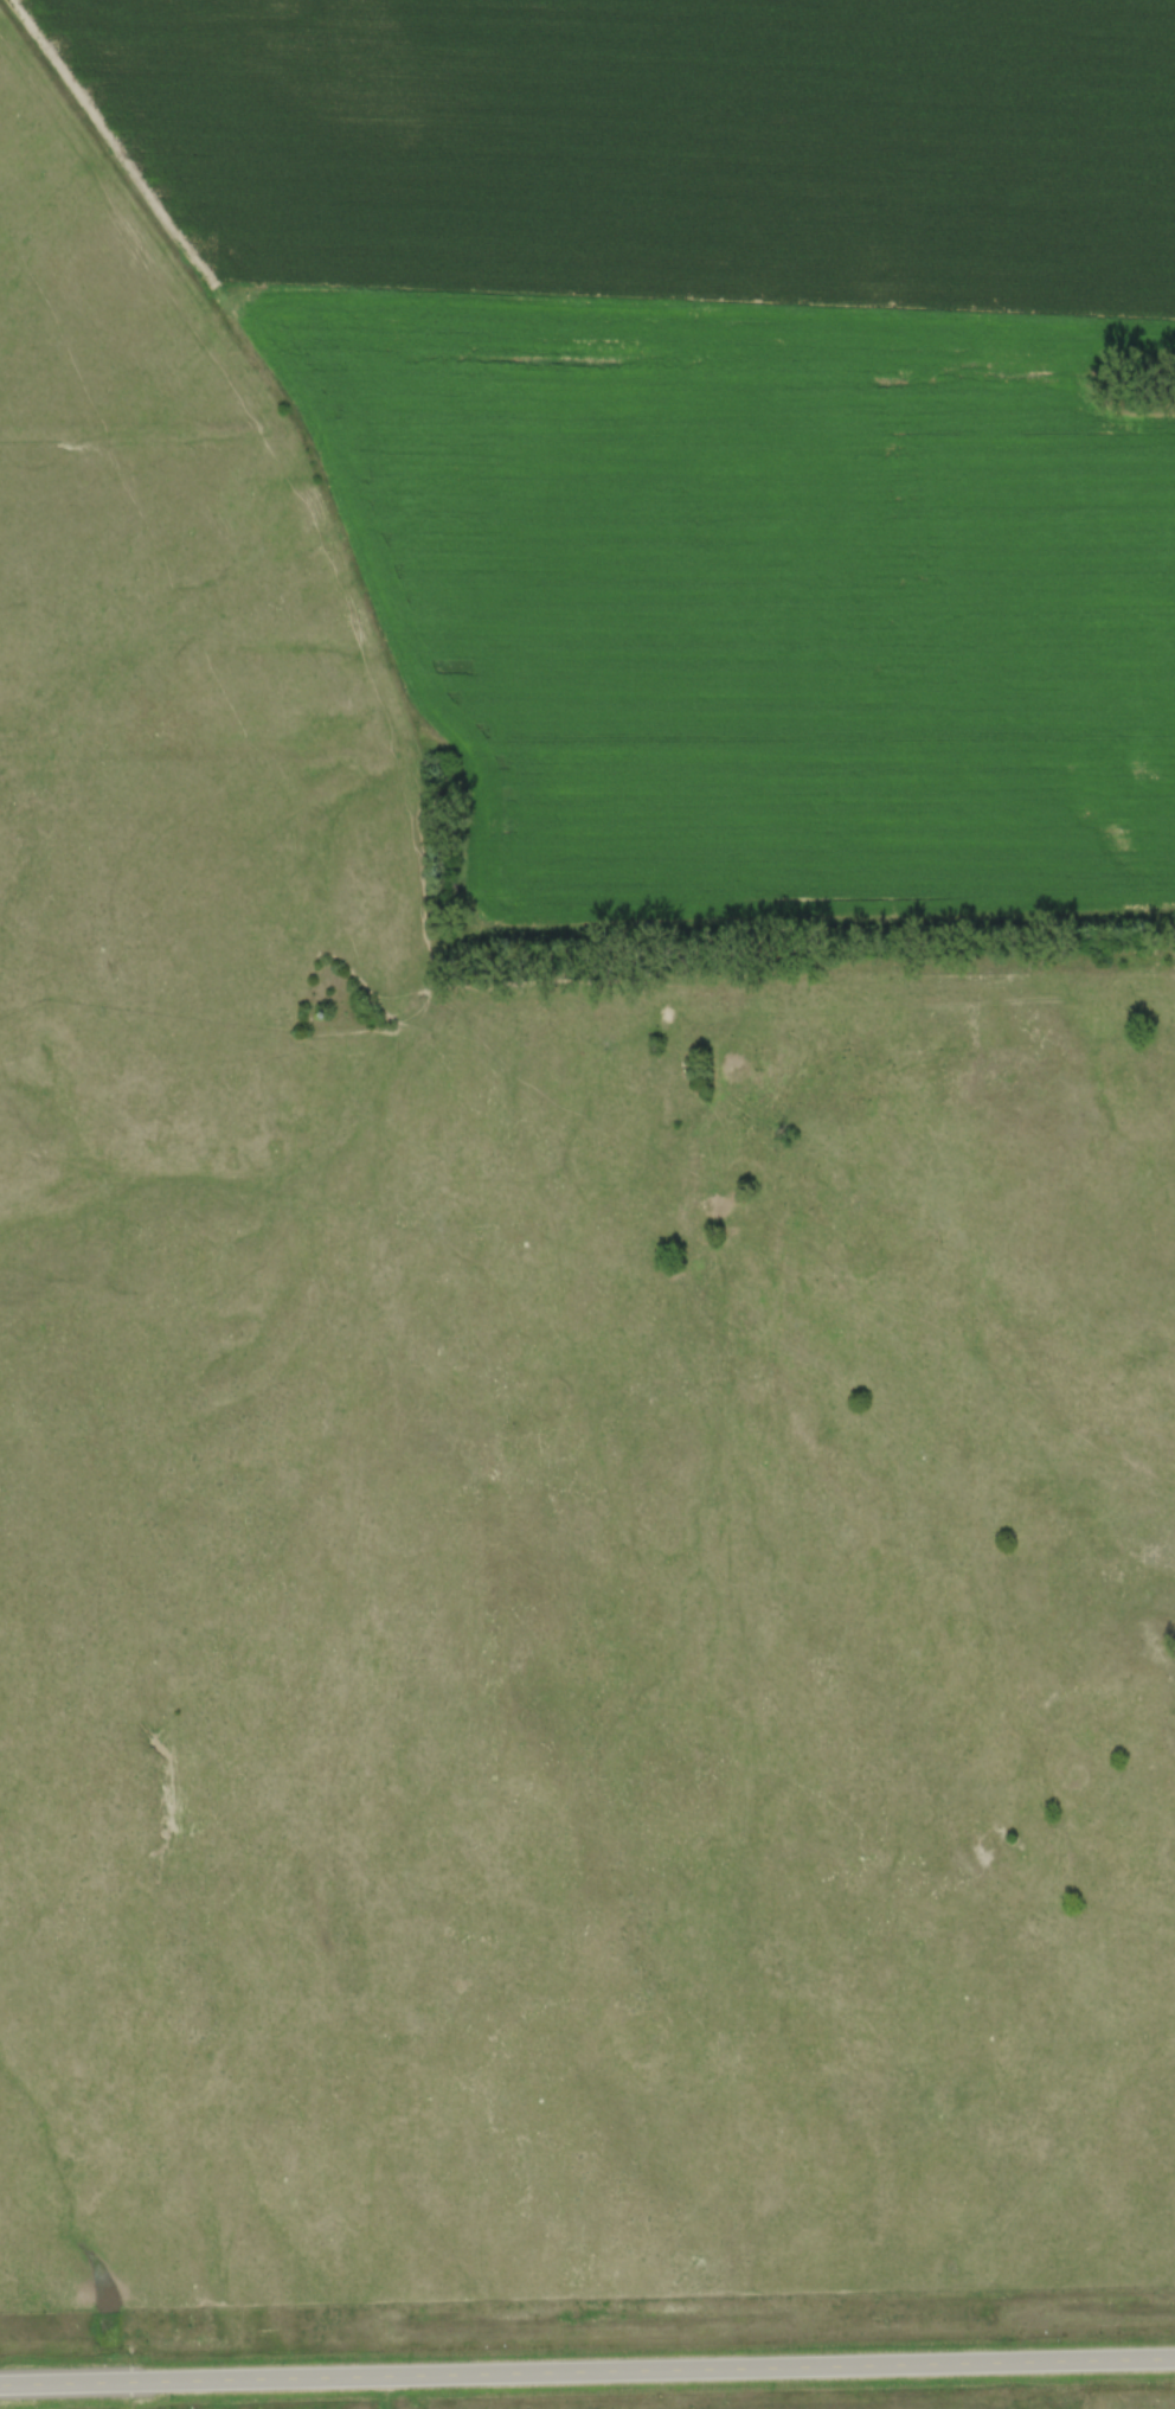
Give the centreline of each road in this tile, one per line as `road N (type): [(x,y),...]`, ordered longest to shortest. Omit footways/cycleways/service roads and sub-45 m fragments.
road 1 (secondary): [(1174,2360),(0,2388)]

